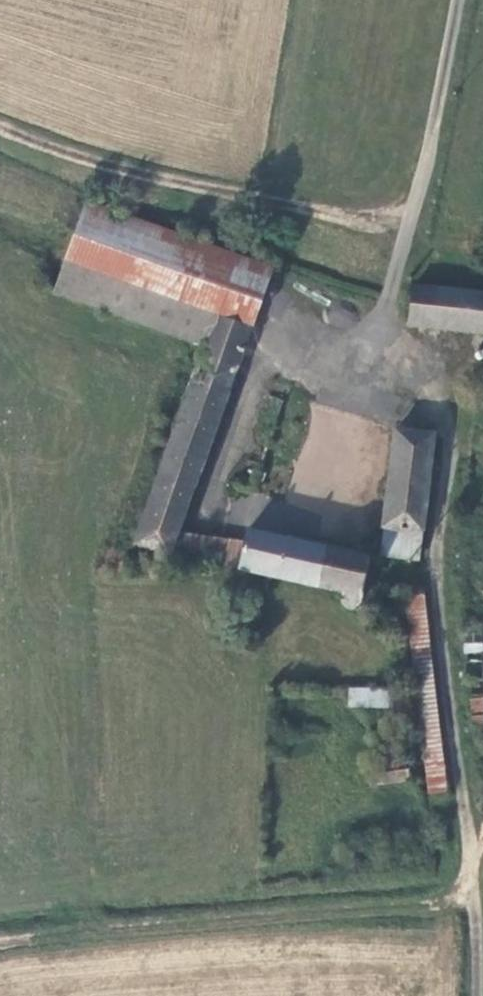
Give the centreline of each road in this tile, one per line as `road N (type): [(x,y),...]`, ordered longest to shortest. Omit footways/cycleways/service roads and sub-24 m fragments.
road 1 (track): [(0,115),(405,214),(391,336),(460,448),(437,567),(463,836),(463,995)]
road 2 (unclassified): [(448,0),(405,214)]

